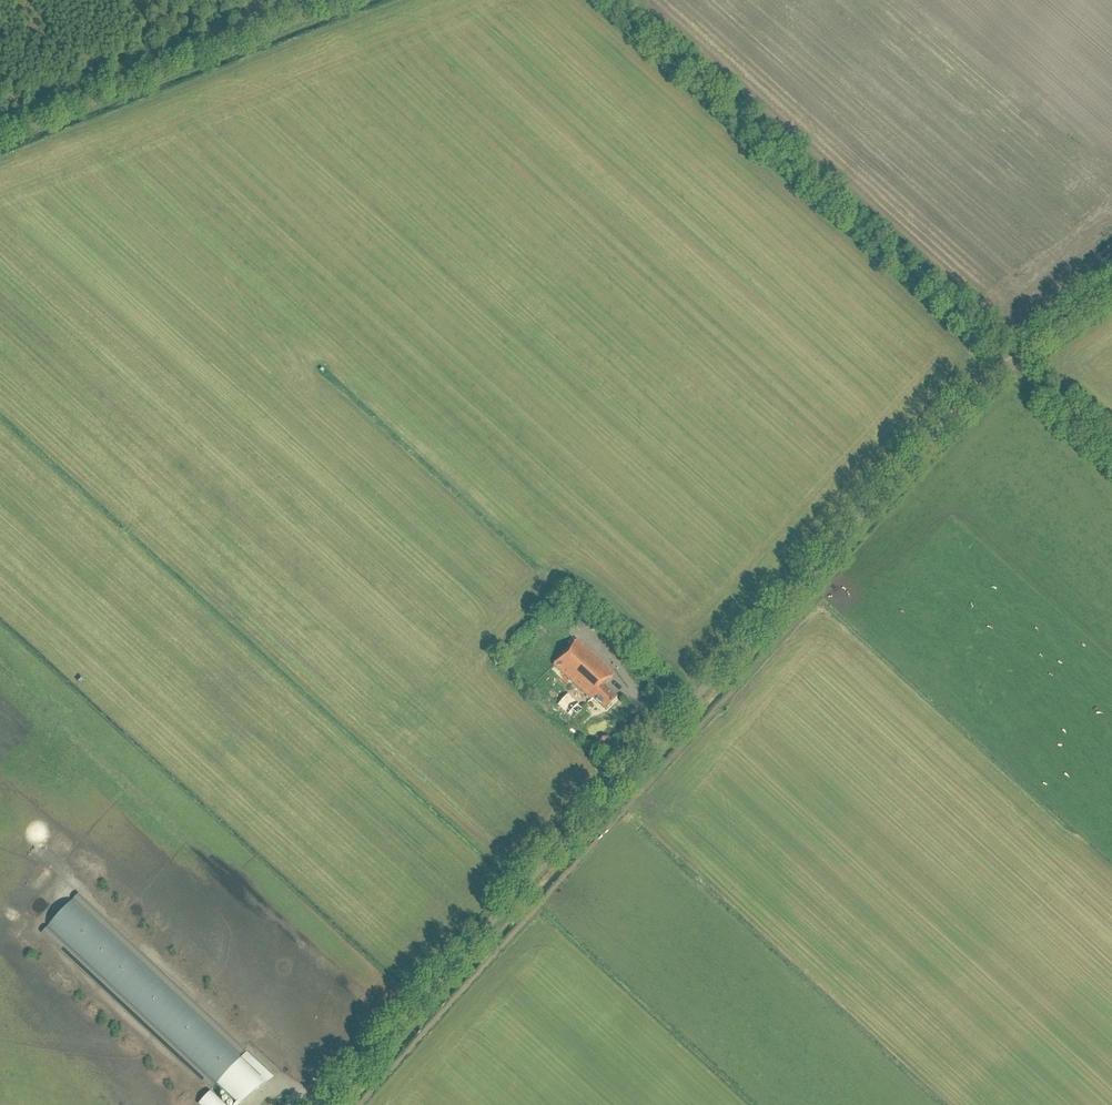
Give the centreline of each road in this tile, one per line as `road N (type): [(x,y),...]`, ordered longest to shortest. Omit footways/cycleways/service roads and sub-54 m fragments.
road 1 (unclassified): [(324,1104),(958,409),(1111,290)]
road 2 (track): [(607,0),(1012,362)]
road 3 (track): [(0,129),(323,0)]

